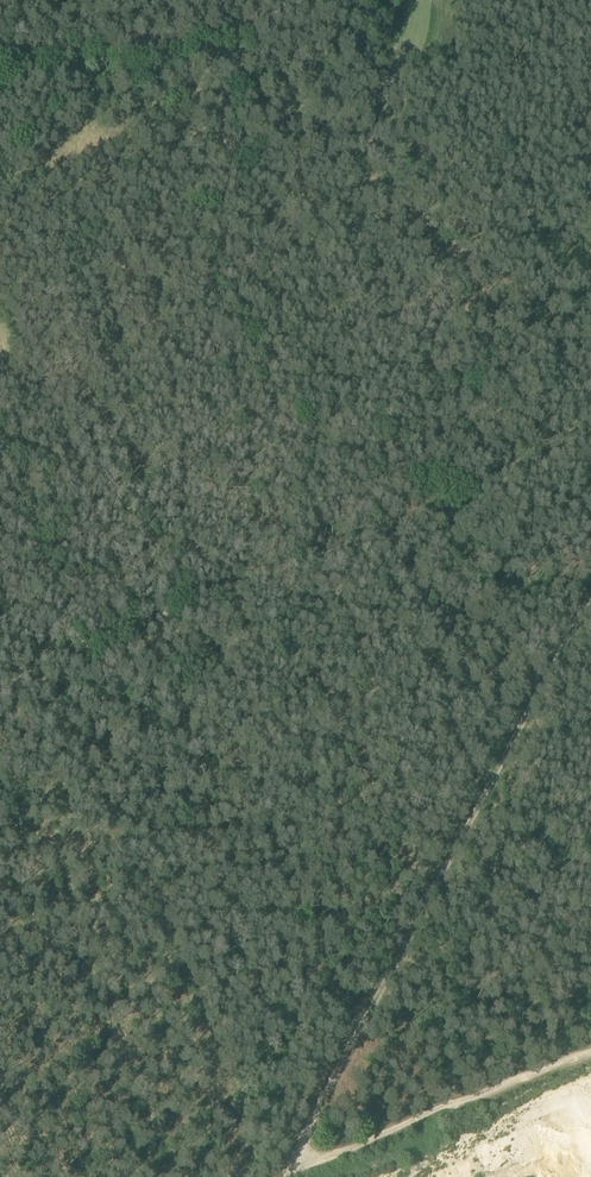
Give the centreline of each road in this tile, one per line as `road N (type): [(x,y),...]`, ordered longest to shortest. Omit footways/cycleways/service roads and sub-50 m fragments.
road 1 (track): [(0,694),(590,446)]
road 2 (track): [(590,612),(288,1176)]
road 3 (track): [(292,1176),(590,1054)]
road 4 (track): [(0,82),(219,50),(249,39),(288,0)]

